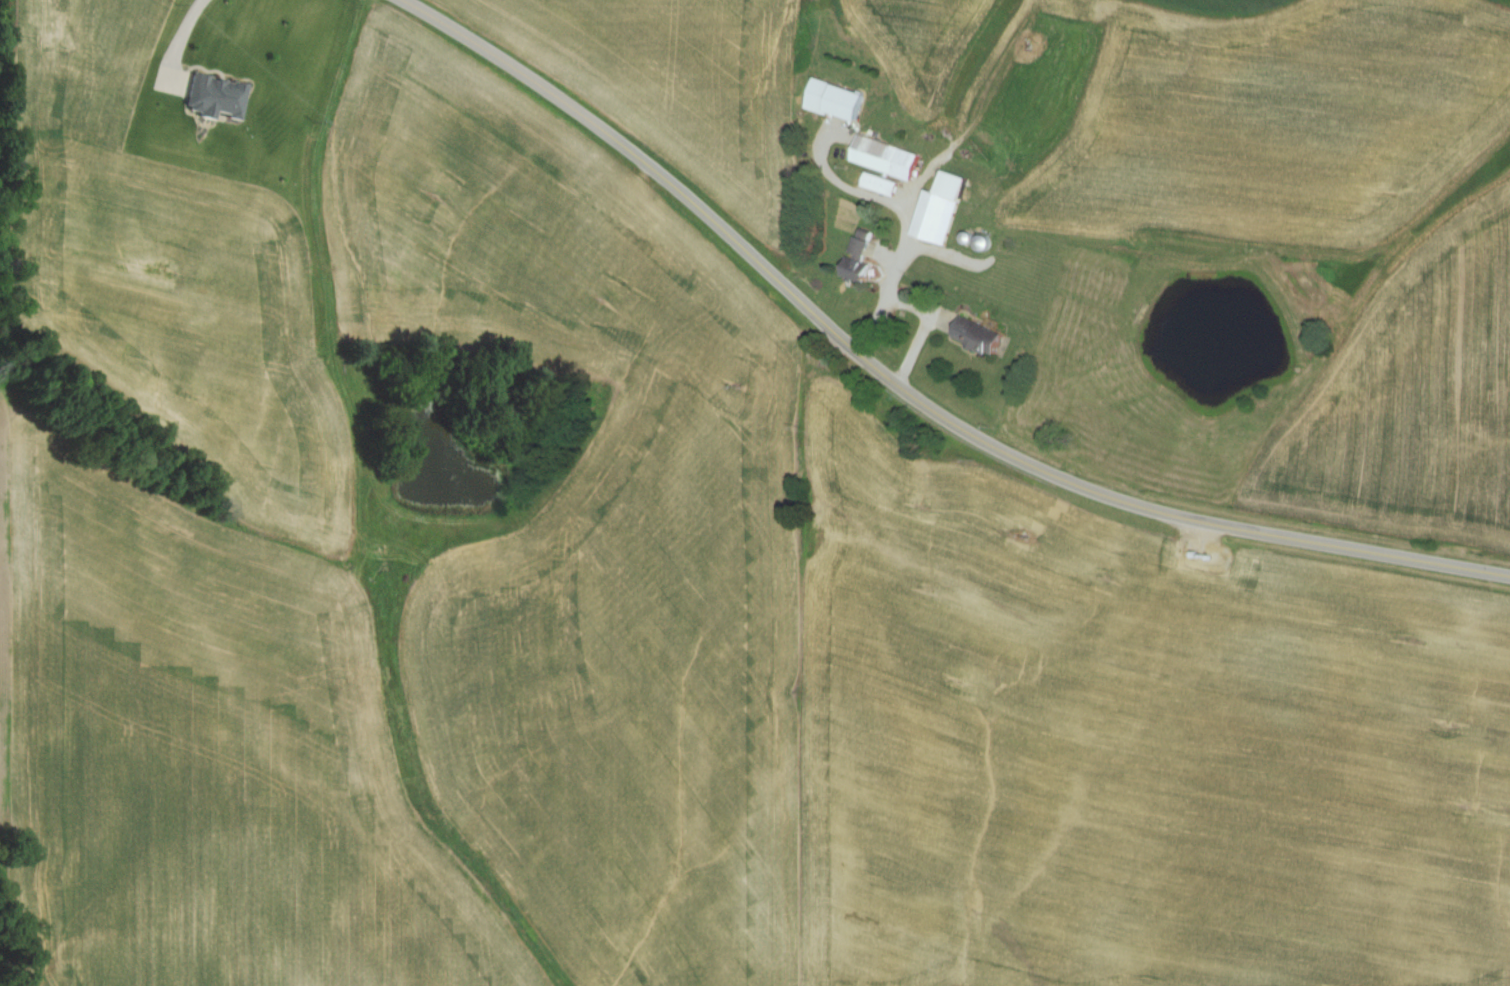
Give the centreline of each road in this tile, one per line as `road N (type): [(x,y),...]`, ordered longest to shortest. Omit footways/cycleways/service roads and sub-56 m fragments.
road 1 (residential): [(405,0),(569,104),(678,189),(854,350),(924,404),(1028,464),(1168,514),(1509,576)]

